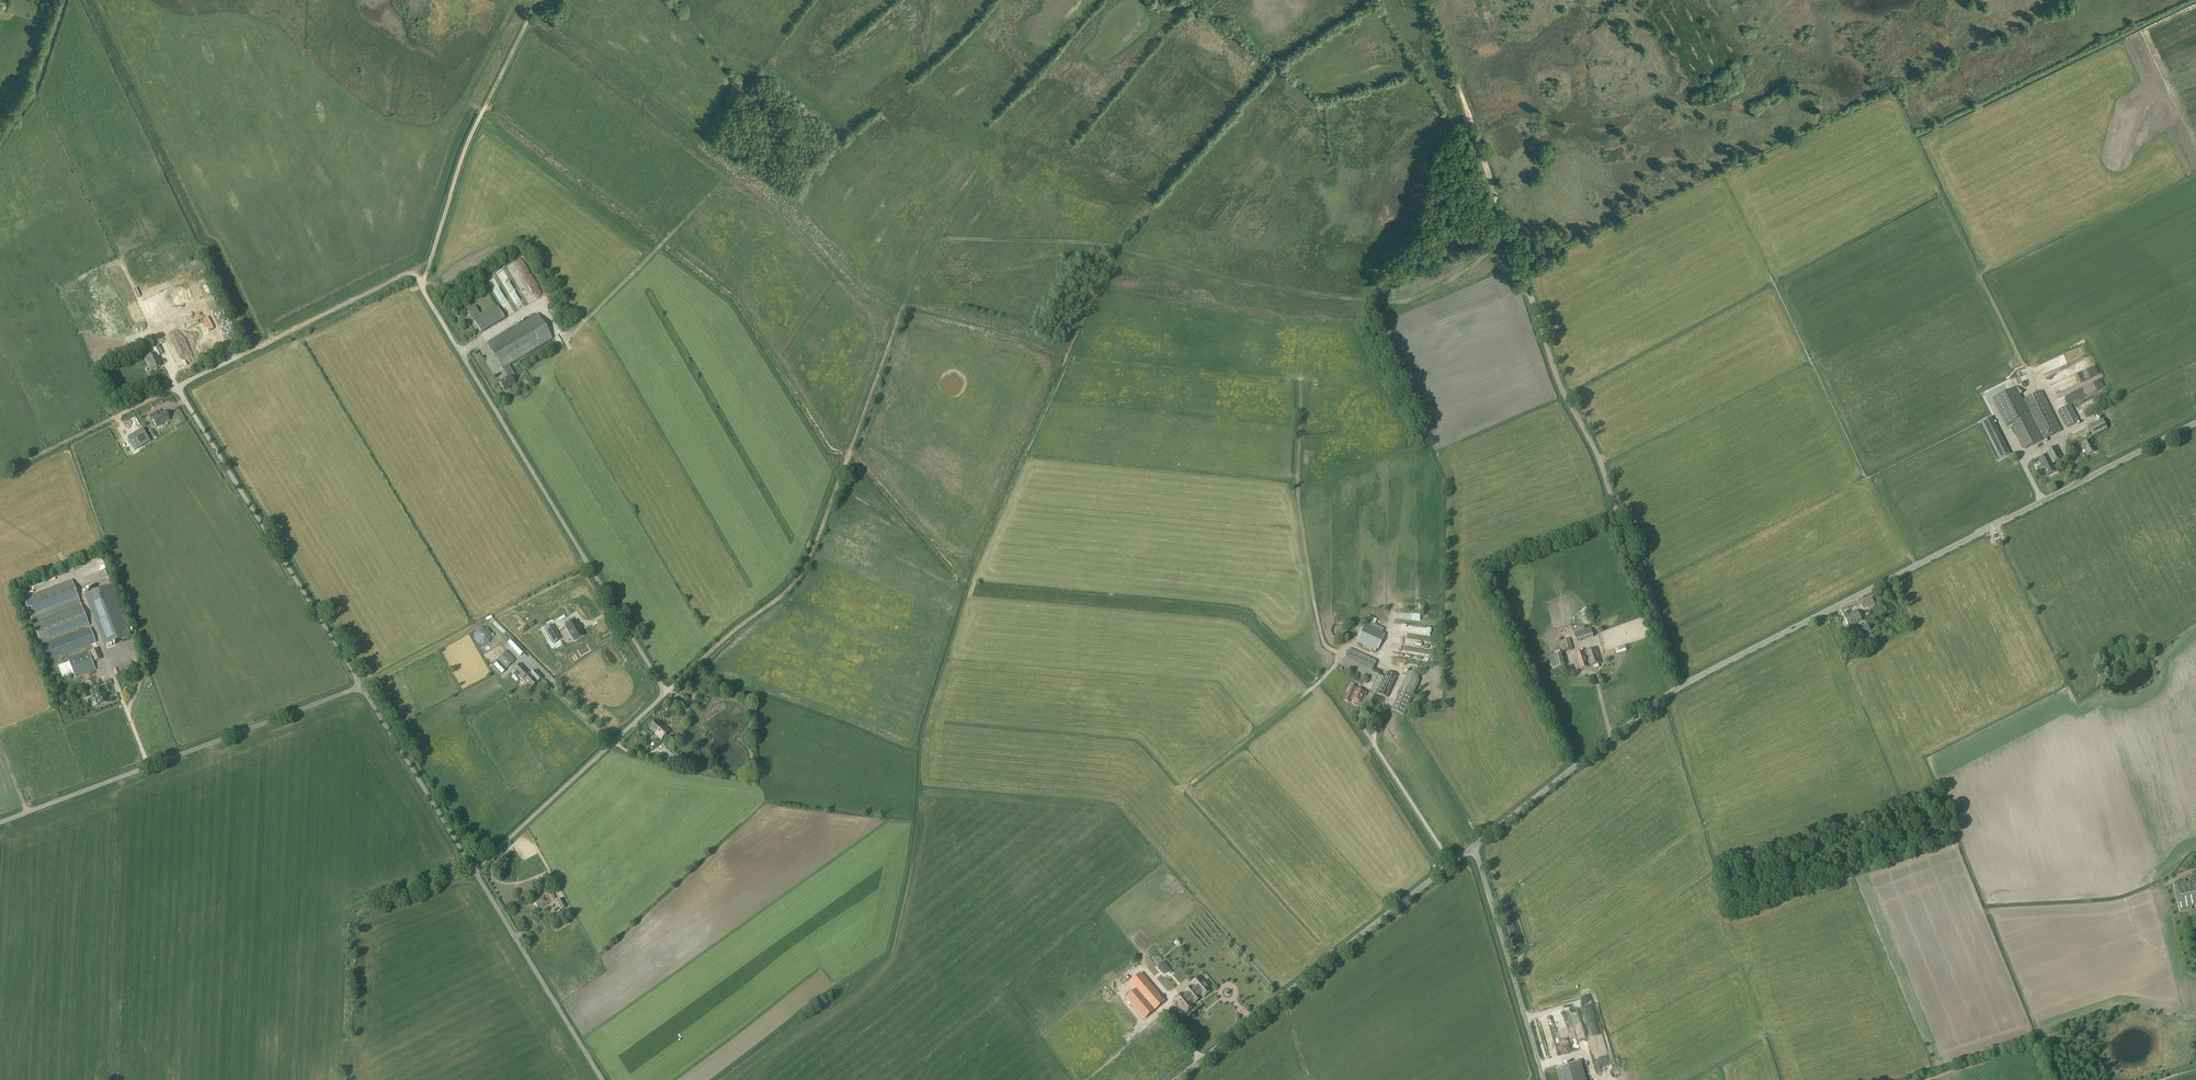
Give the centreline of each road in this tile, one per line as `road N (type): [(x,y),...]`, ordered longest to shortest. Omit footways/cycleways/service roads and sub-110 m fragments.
road 1 (tertiary): [(1473,847),(1681,686),(2195,423)]
road 2 (track): [(1424,0),(1559,387),(1596,455),(1681,686)]
road 3 (unclassified): [(474,871),(665,693),(458,350)]
road 4 (track): [(0,475),(407,273),(419,280),(458,350)]
road 5 (track): [(532,10),(796,206),(872,286),(905,302)]
road 6 (track): [(665,693),(797,577),(905,302)]
road 7 (track): [(972,239),(1107,246),(1258,284),(1366,300)]
road 8 (unclassified): [(0,823),(360,687)]
road 9 (tertiary): [(1176,1079),(1473,847)]
road 10 (unclassified): [(360,687),(177,387)]
road 11 (track): [(532,10),(466,145),(421,287)]
road 12 (unclassified): [(602,1079),(474,871)]
road 13 (unclassified): [(1543,1079),(1473,847)]
road 14 (unclassified): [(474,871),(360,687)]
road 15 (track): [(1375,300),(1405,300),(1438,286),(1508,234)]

